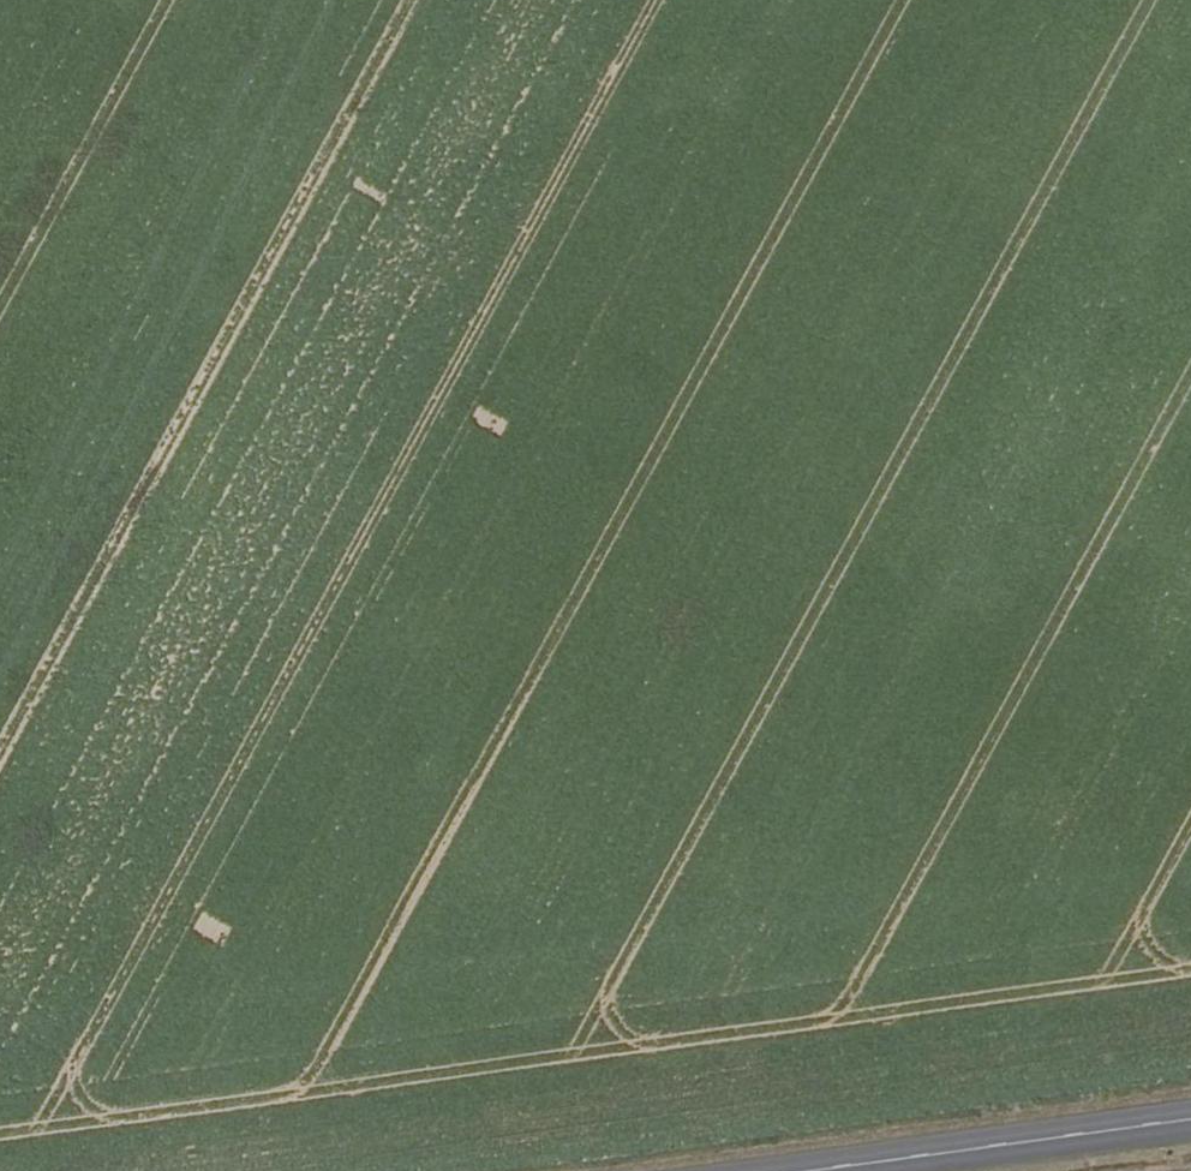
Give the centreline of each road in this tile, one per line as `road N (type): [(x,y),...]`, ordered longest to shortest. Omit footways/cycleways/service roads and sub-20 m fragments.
road 1 (secondary): [(1190,1127),(866,1170)]

